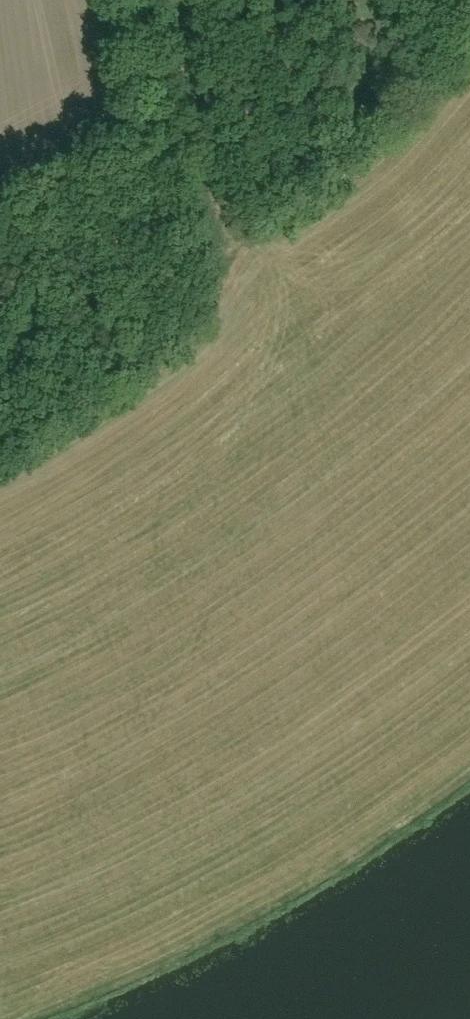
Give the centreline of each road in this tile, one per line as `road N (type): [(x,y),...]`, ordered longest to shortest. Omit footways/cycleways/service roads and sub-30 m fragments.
road 1 (track): [(182,0),(230,215),(226,253)]

